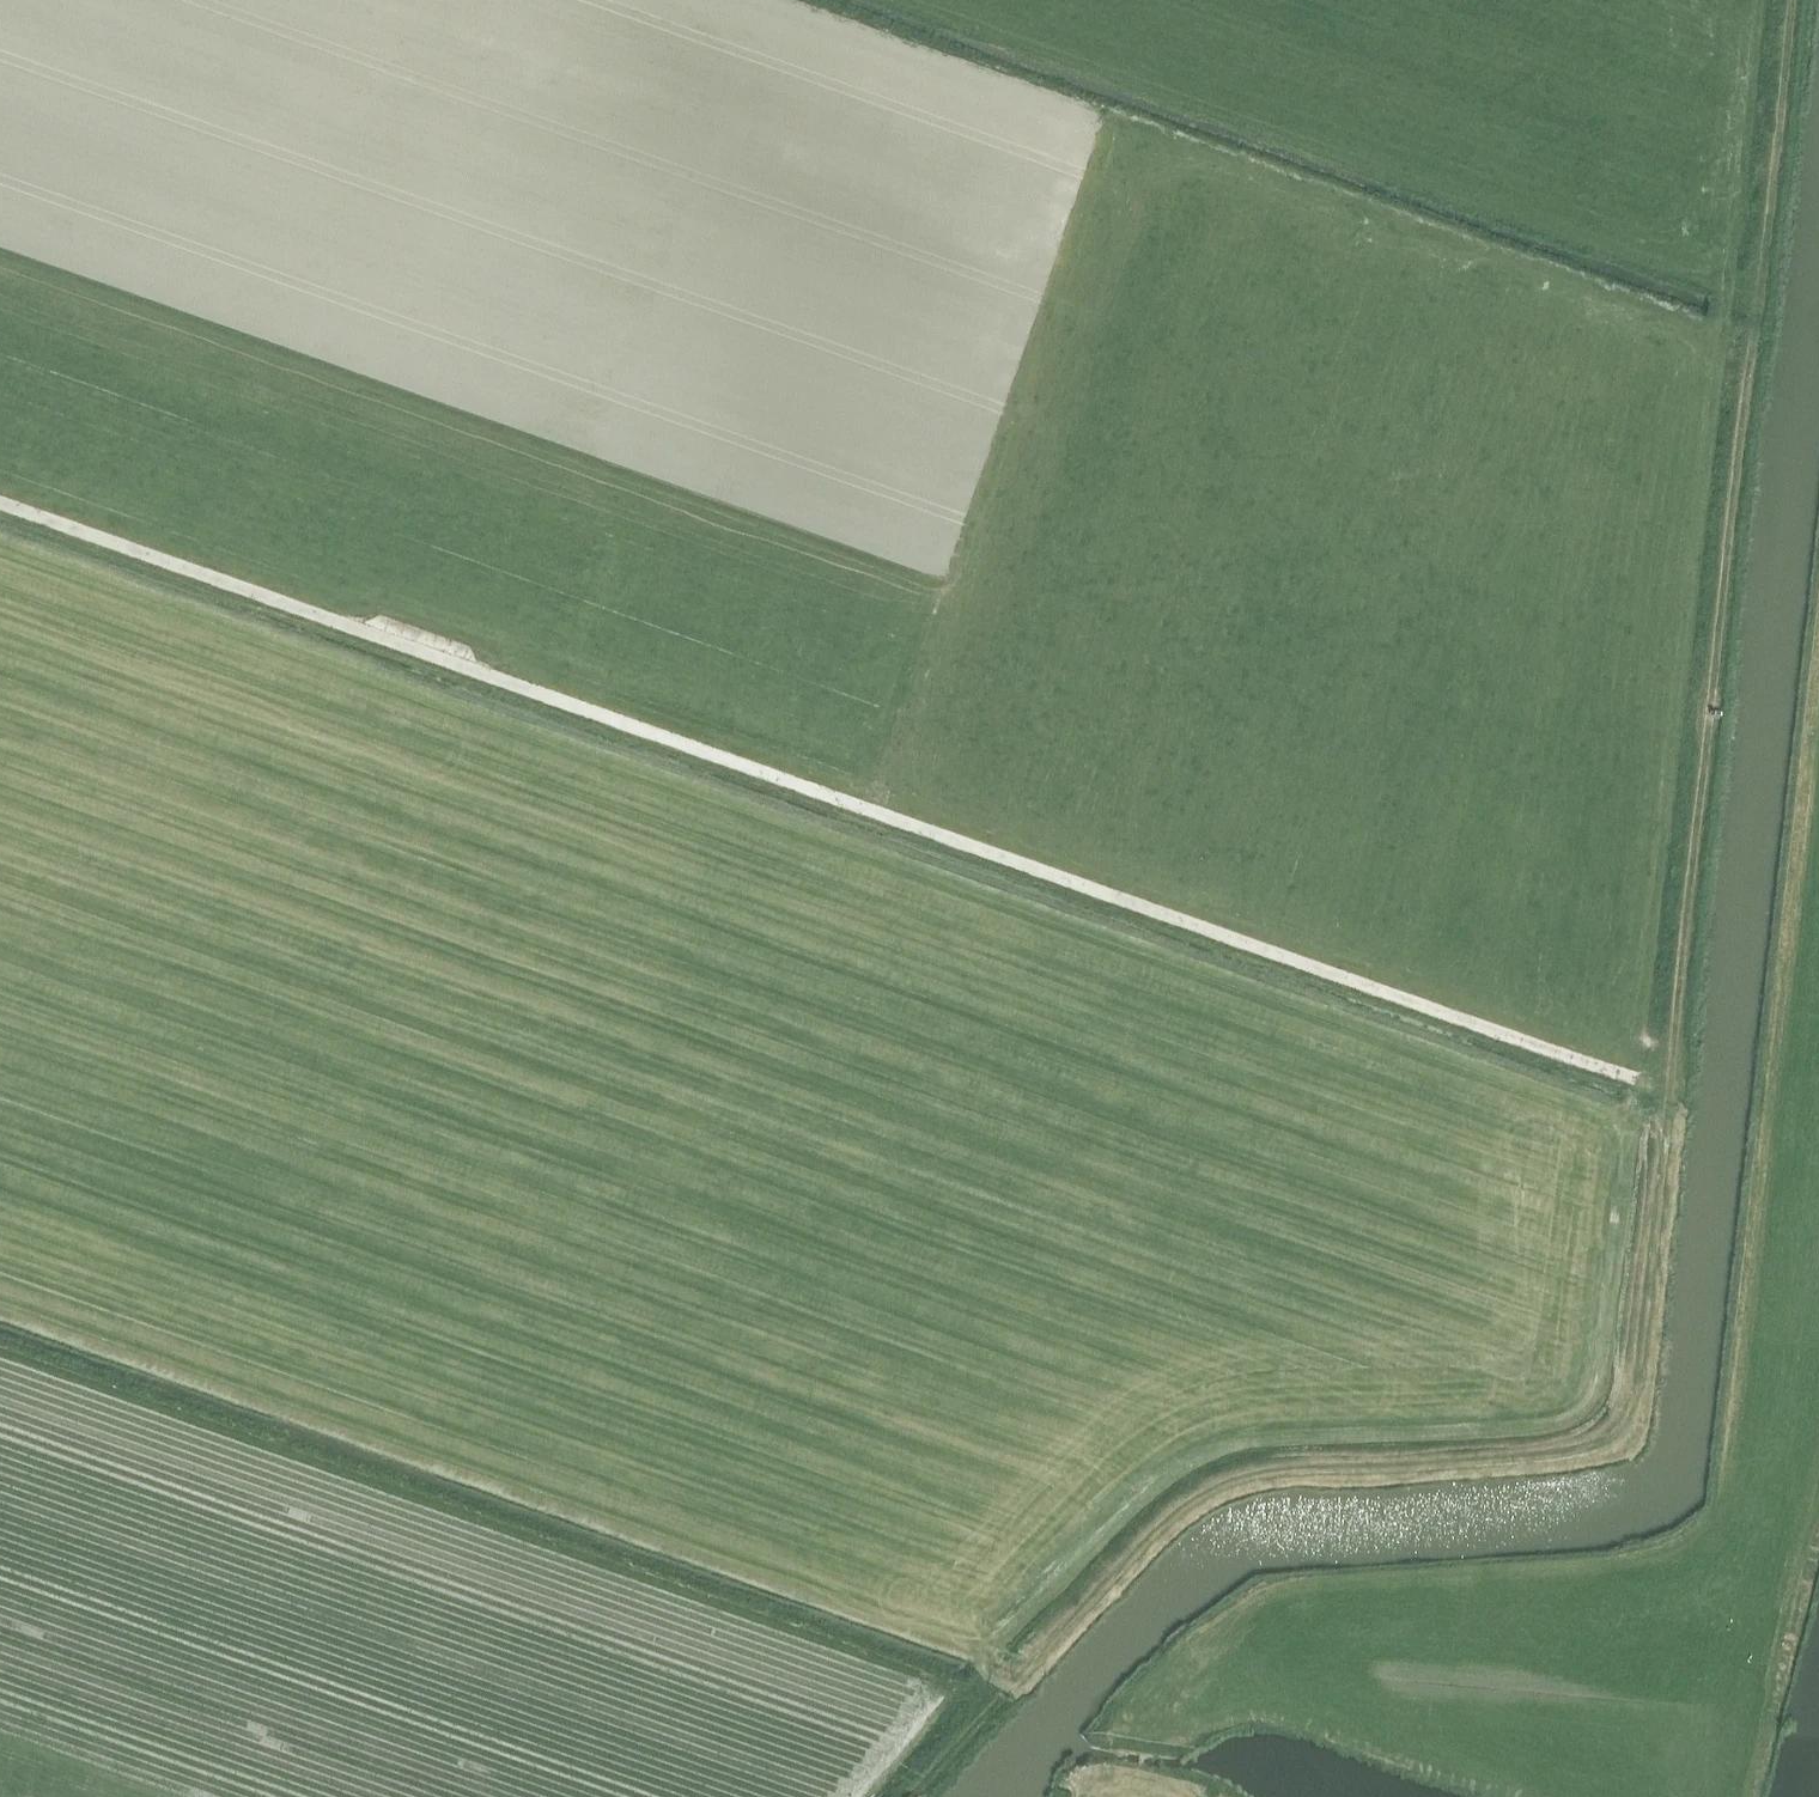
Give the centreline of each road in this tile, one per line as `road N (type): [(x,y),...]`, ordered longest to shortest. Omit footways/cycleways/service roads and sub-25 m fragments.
road 1 (track): [(1801,0),(1637,1405),(1614,1447),(1494,1464),(1252,1476),(1187,1506),(1091,1597),(912,1796)]
road 2 (track): [(1677,1096),(0,503)]

